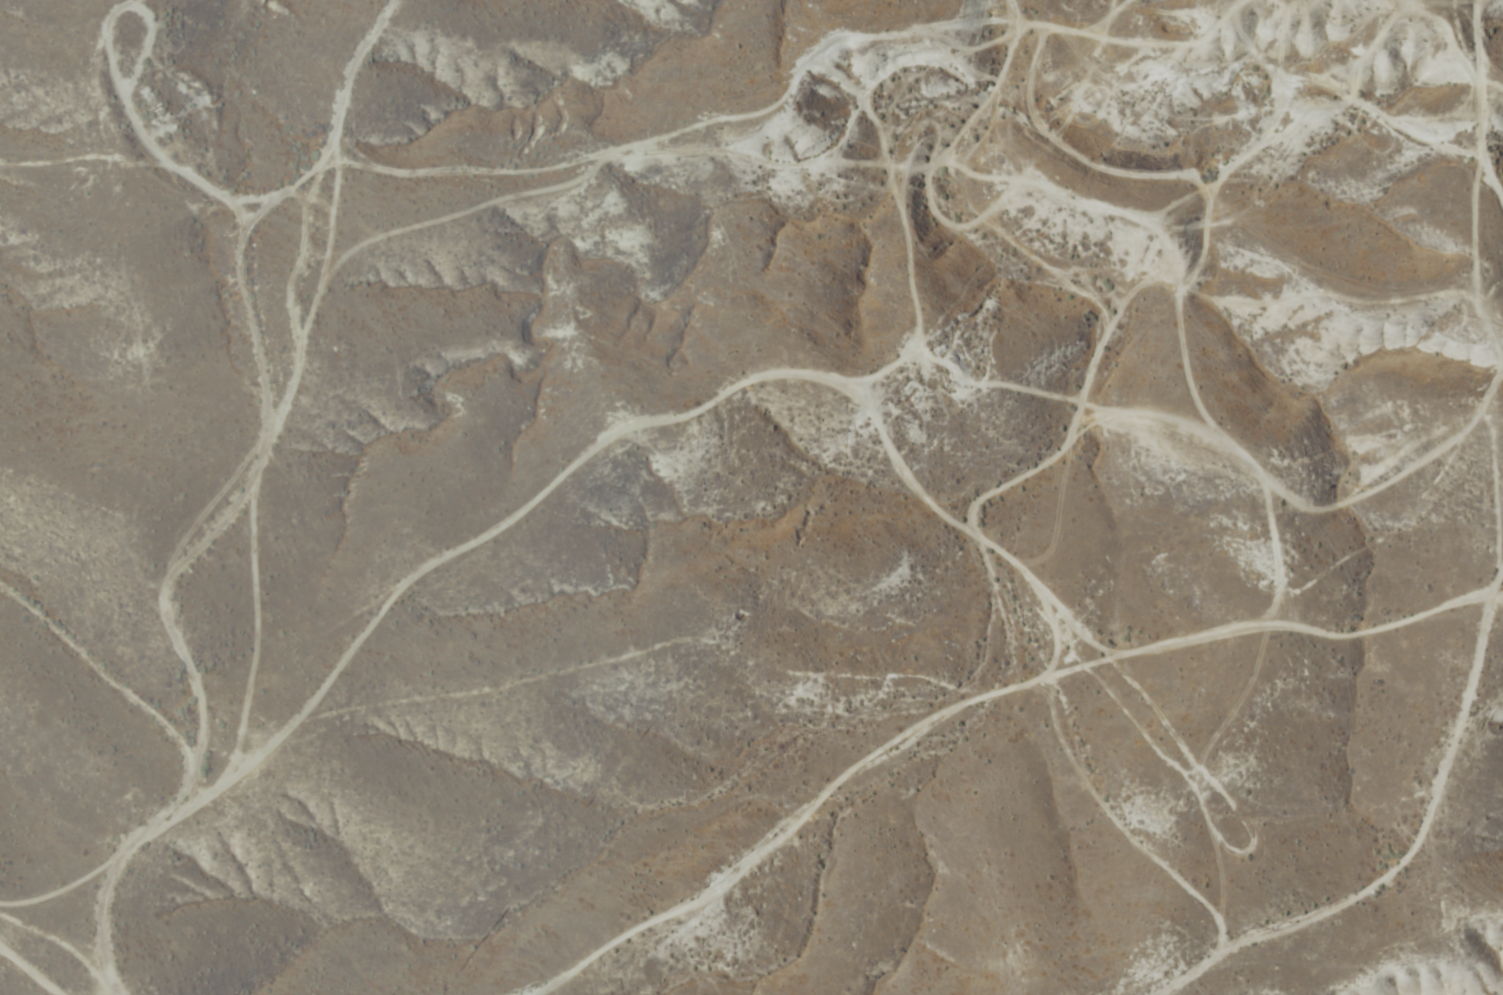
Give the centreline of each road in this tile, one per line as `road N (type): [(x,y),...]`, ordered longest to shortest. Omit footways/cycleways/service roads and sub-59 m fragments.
road 1 (residential): [(384,0),(306,238),(306,347),(176,645),(176,791),(82,974),(81,994)]
road 2 (residential): [(1163,994),(1345,891),(1418,828),(1480,682),(1502,596)]
road 3 (residential): [(270,420),(228,347),(233,248),(161,112),(161,55)]
road 4 (residential): [(1502,372),(1496,316),(1465,296),(1444,233),(1450,0)]

